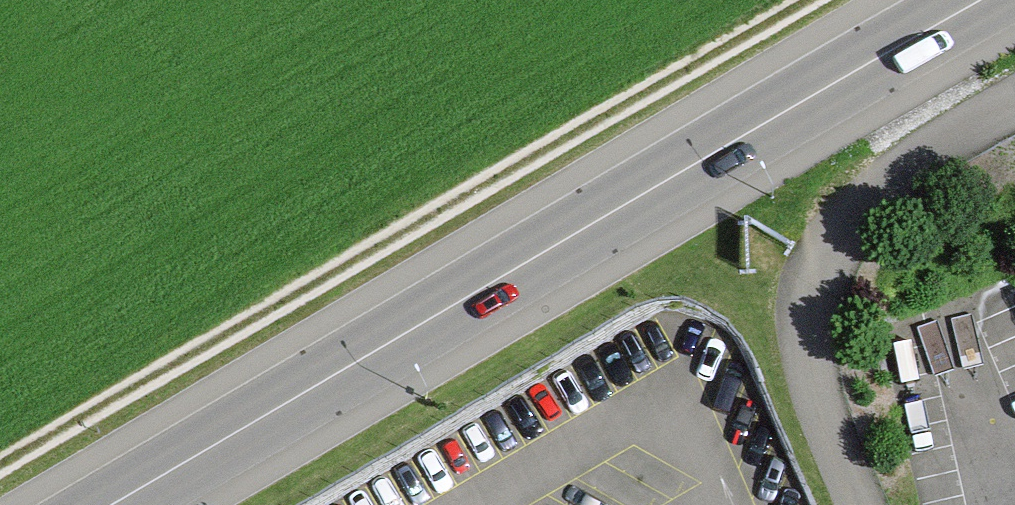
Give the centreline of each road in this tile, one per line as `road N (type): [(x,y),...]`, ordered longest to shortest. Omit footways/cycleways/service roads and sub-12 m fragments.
road 1 (primary): [(113,504),(990,0)]
road 2 (track): [(810,0),(0,463)]

